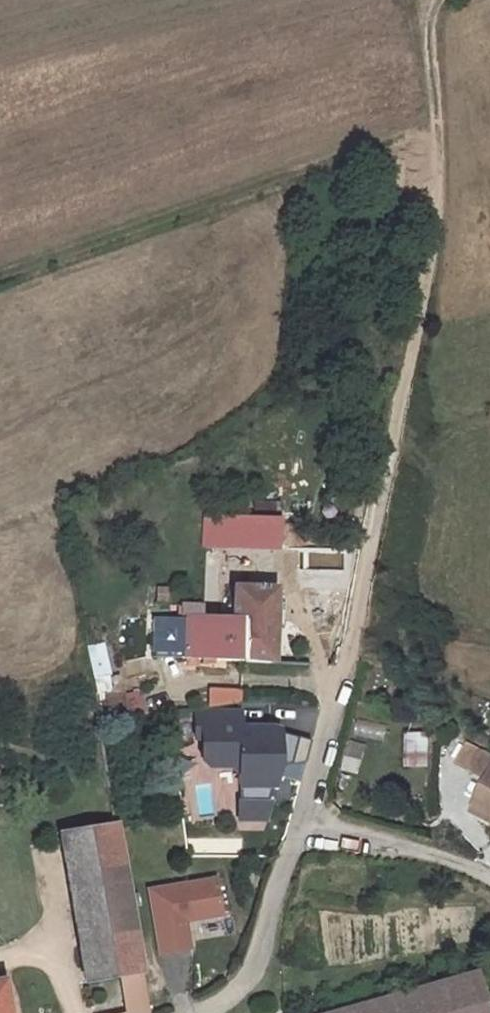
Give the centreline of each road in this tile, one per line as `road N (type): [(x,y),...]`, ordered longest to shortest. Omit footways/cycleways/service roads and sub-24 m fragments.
road 1 (residential): [(205,1012),(261,958),(359,602),(415,346)]
road 2 (track): [(437,137),(378,147),(0,278)]
road 3 (track): [(415,346),(438,206),(435,0)]
road 4 (track): [(303,815),(455,859),(489,881)]

